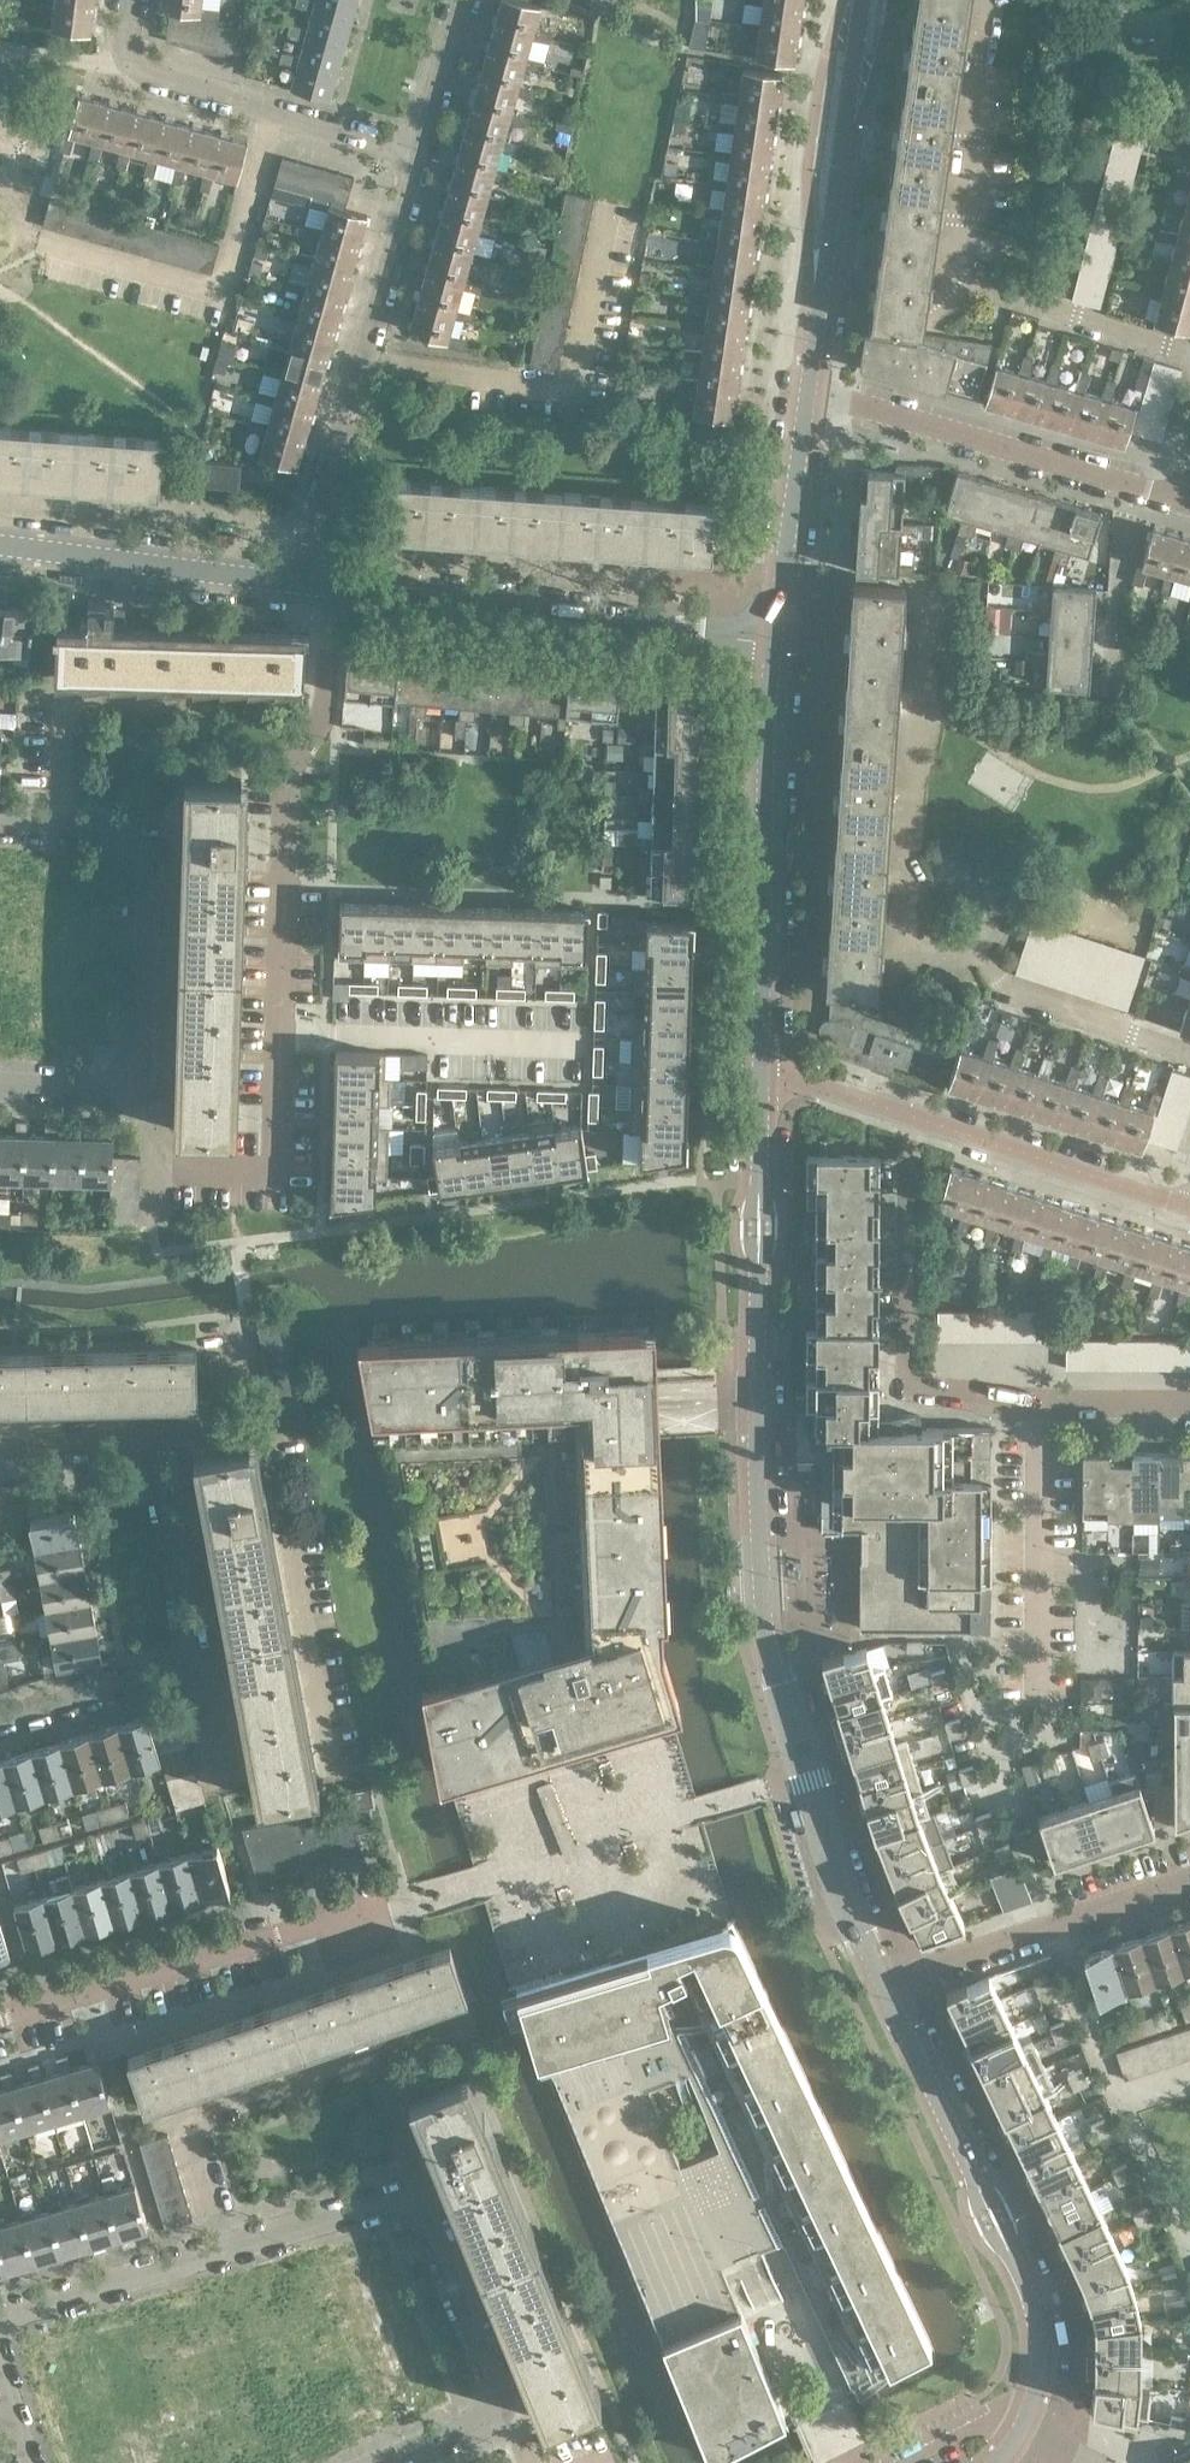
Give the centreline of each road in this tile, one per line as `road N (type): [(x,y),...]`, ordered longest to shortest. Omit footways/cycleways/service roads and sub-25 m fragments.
road 1 (tertiary): [(884,1982),(842,1890),(768,1632),(757,1464),(761,1071)]
road 2 (residential): [(184,1168),(276,1171),(283,810),(290,766),(324,703),(338,588)]
road 3 (residential): [(0,1718),(188,1661),(151,1440),(0,1445)]
road 4 (tertiary): [(1028,2415),(1040,2349),(1025,2281),(884,1982)]
road 5 (residential): [(983,981),(904,966),(928,581)]
road 6 (residential): [(0,1081),(127,1083),(136,842),(63,825)]
road 7 (tertiary): [(774,642),(338,588)]
road 8 (residential): [(1041,1405),(908,1381),(909,1114)]
road 9 (tertiary): [(808,387),(862,0)]
road 10 (residential): [(808,387),(1182,499)]
road 11 (residential): [(364,355),(569,385),(607,206)]
road 12 (residential): [(274,113),(222,290),(44,244)]
road 13 (residential): [(0,2017),(349,1914)]
road 14 (residential): [(207,2226),(175,2114),(191,2098),(374,2043)]
road 15 (residential): [(884,1982),(1054,1916),(1189,1879)]
road 16 (tertiary): [(302,584),(0,540)]
road 17 (residential): [(1189,1207),(909,1114)]
road 18 (residential): [(1037,1699),(1041,1405)]
road 19 (tertiary): [(764,906),(774,642)]
road 20 (tertiary): [(774,642),(808,387)]
road 21 (residential): [(506,2412),(417,2176)]
road 22 (residential): [(983,981),(1000,890),(1014,885),(1138,924)]
road 23 (residential): [(302,584),(364,355)]
road 24 (residential): [(1189,1055),(983,981)]
road 25 (residential): [(0,2295),(207,2226)]
road 26 (residential): [(207,2226),(417,2176)]
road 27 (residential): [(364,355),(418,153)]
road 28 (residential): [(561,897),(764,906)]
road 29 (tertiary): [(761,1071),(764,906)]
road 30 (residential): [(418,153),(459,0)]
road 31 (residential): [(909,1114),(761,1071)]
road 32 (residential): [(418,153),(274,113)]
road 33 (residential): [(1189,1404),(1041,1405)]
road 34 (residential): [(142,74),(0,48)]
road 35 (residential): [(506,2412),(373,2462)]
road 36 (residential): [(417,2176),(374,2043)]
road 37 (residential): [(274,113),(142,74)]
road 38 (residential): [(63,825),(67,692)]

